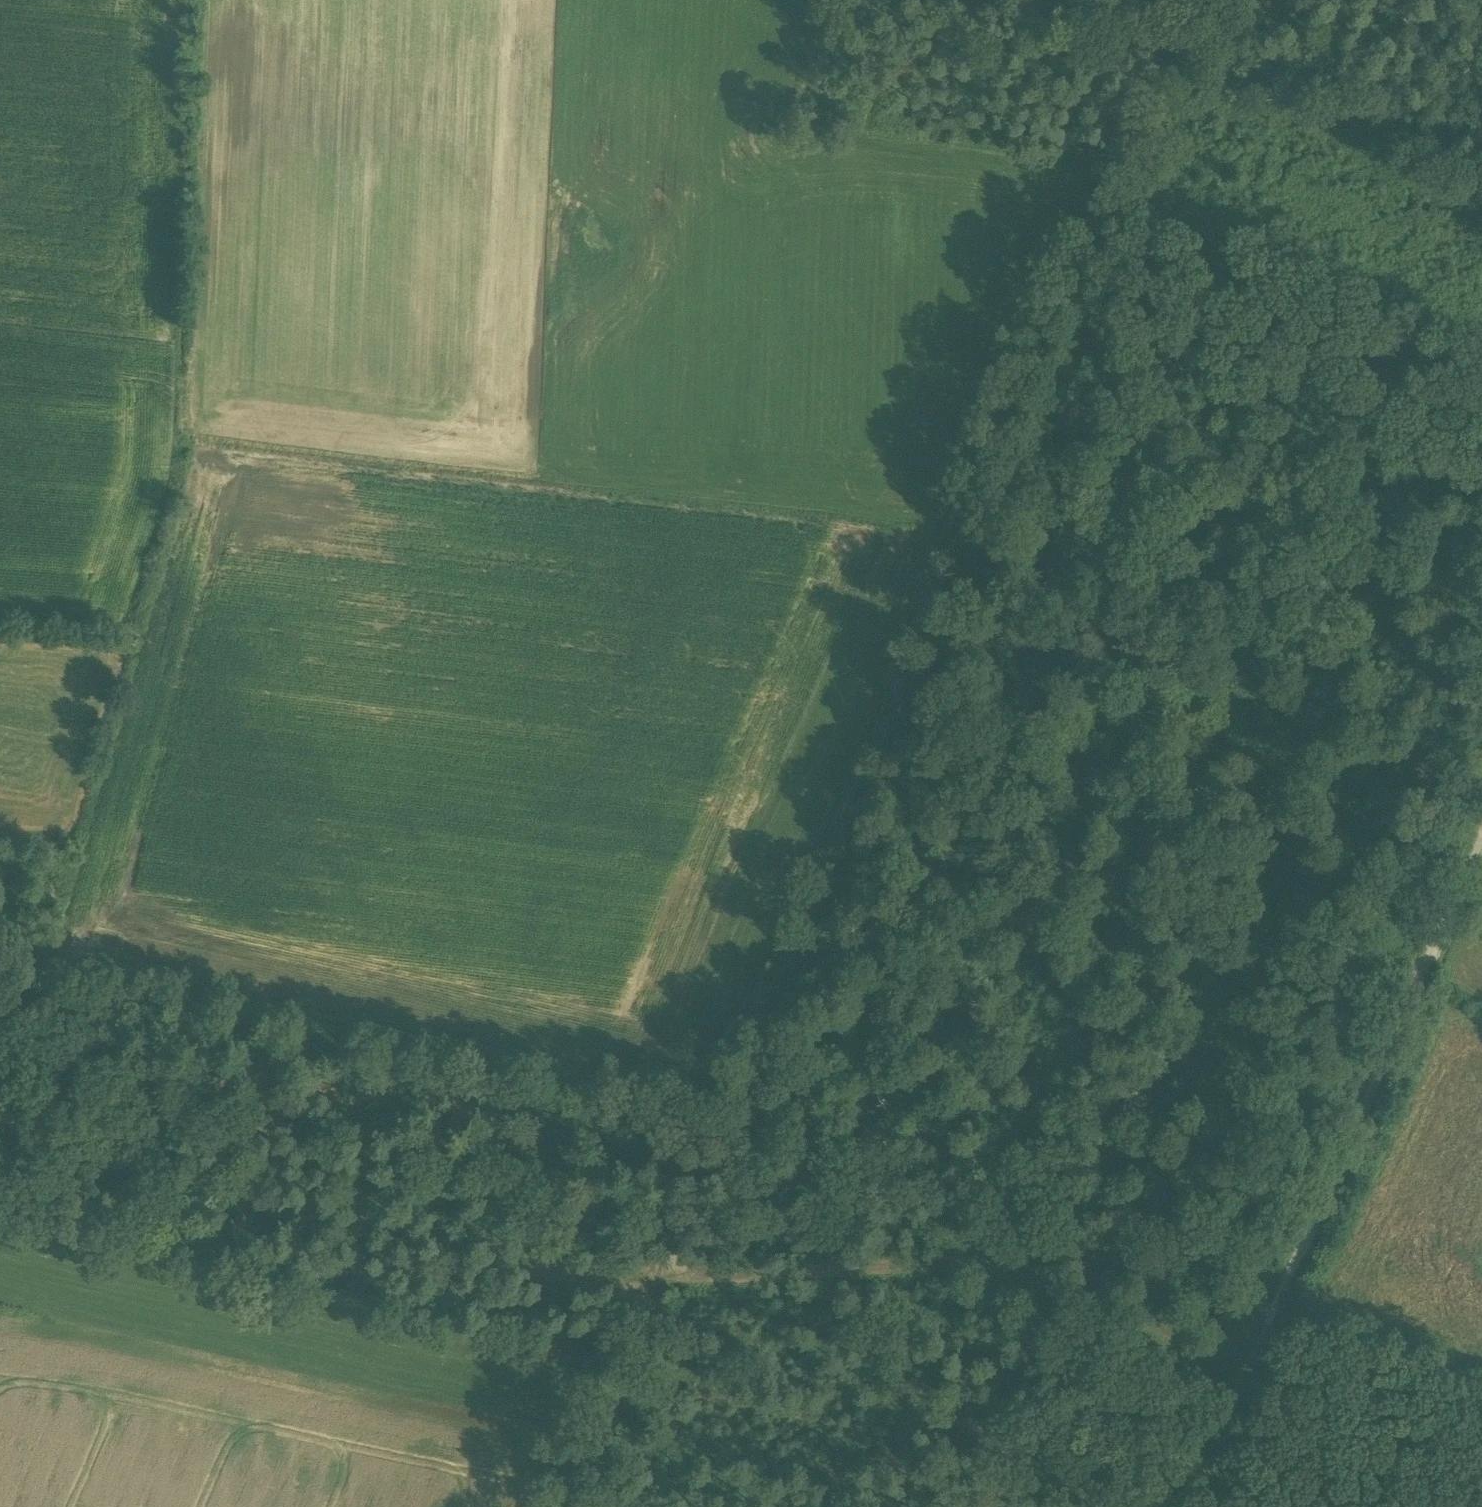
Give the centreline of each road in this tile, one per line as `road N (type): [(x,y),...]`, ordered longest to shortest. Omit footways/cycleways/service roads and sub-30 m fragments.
road 1 (track): [(1254,1360),(1169,1308),(1040,1275),(915,1265),(782,1287),(654,1276),(0,1140)]
road 2 (track): [(1254,1360),(1481,837)]
road 3 (track): [(1191,1506),(1254,1360)]

